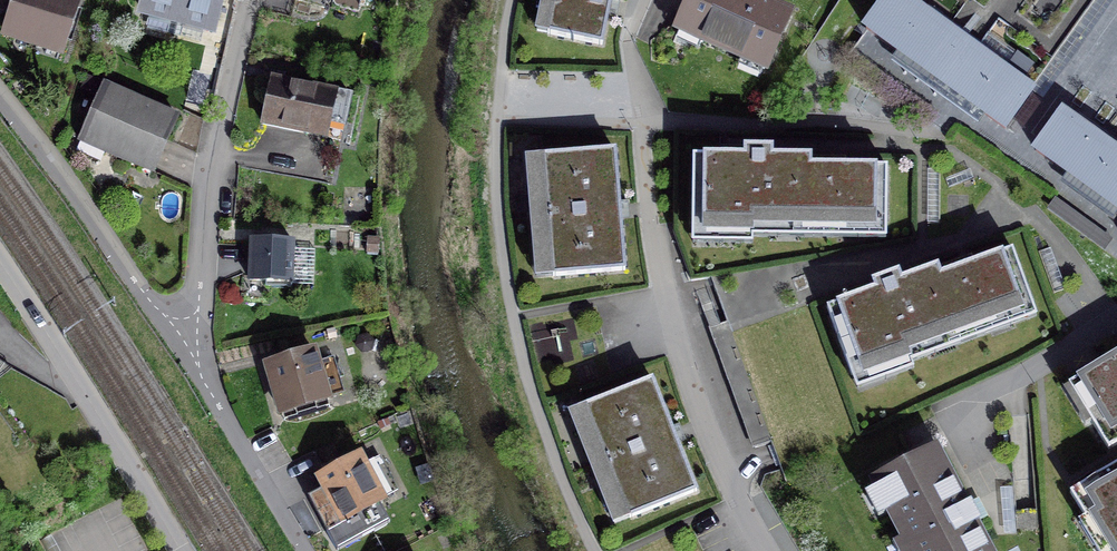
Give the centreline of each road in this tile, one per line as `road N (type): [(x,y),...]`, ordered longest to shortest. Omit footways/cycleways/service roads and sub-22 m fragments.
road 1 (residential): [(769,550),(725,474),(686,371),(662,282),(643,120)]
road 2 (residential): [(243,0),(202,163),(190,367)]
road 3 (residential): [(0,97),(124,261),(190,367)]
road 4 (residential): [(0,271),(174,550)]
road 5 (residential): [(1116,315),(972,404),(971,429),(995,496)]
road 6 (residential): [(190,367),(298,550)]

